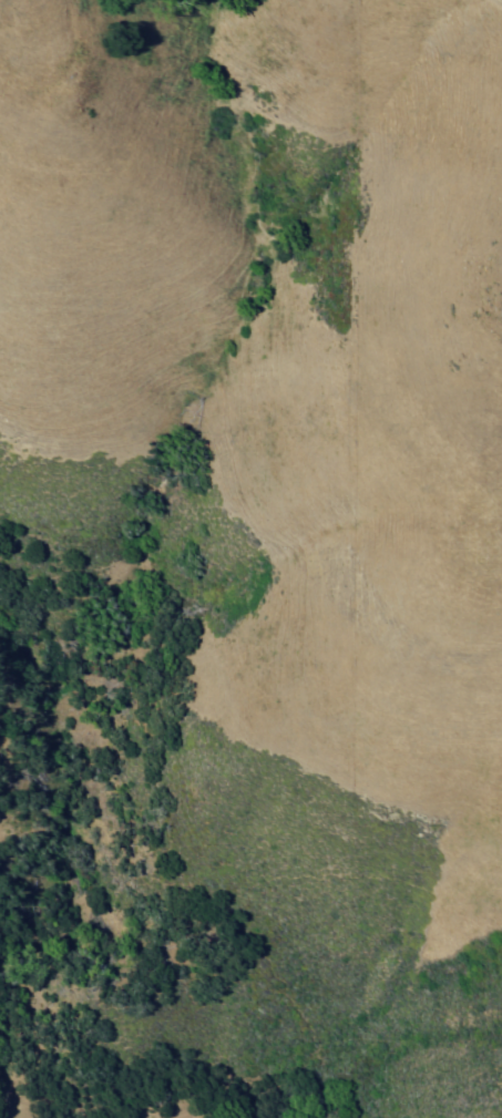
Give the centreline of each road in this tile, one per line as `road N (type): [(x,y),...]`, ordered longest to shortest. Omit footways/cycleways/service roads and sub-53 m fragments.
road 1 (track): [(0,643),(10,706),(2,745),(8,799),(0,813)]
road 2 (track): [(27,0),(53,51),(48,71),(29,81),(0,74)]

